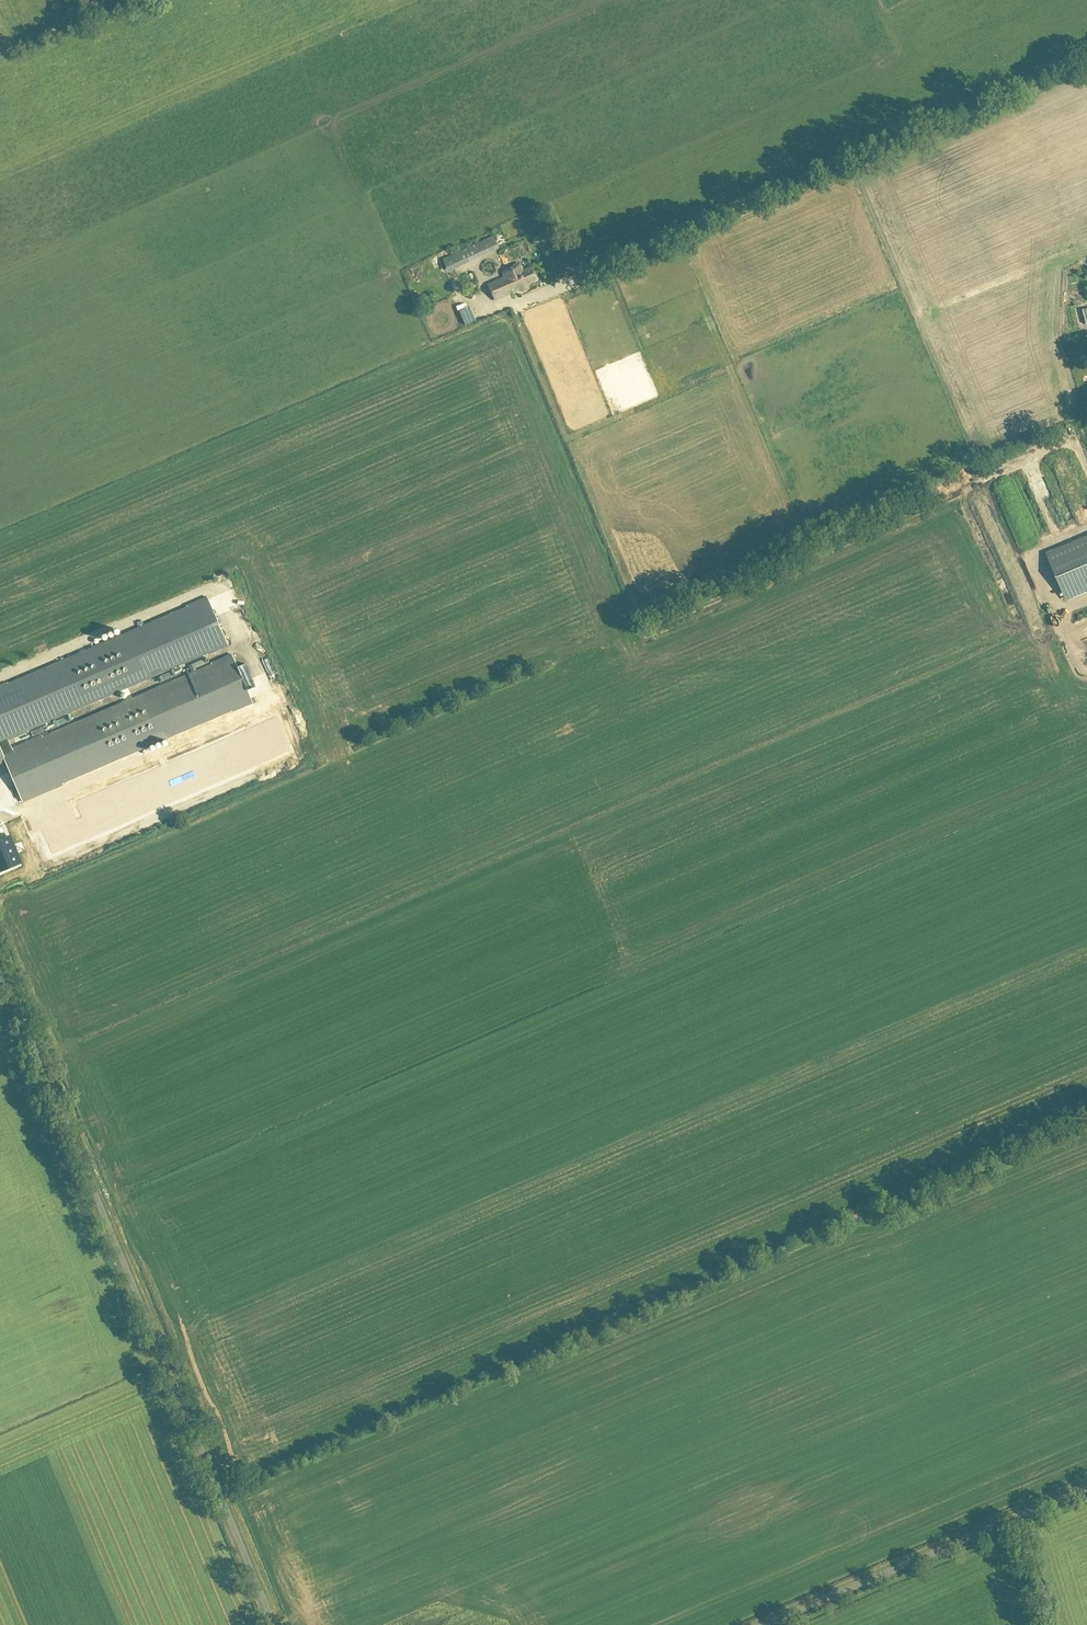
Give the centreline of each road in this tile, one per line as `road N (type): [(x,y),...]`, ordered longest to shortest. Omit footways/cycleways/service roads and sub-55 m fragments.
road 1 (unclassified): [(276,1624),(0,960)]
road 2 (unclassified): [(767,1624),(1086,1487)]

